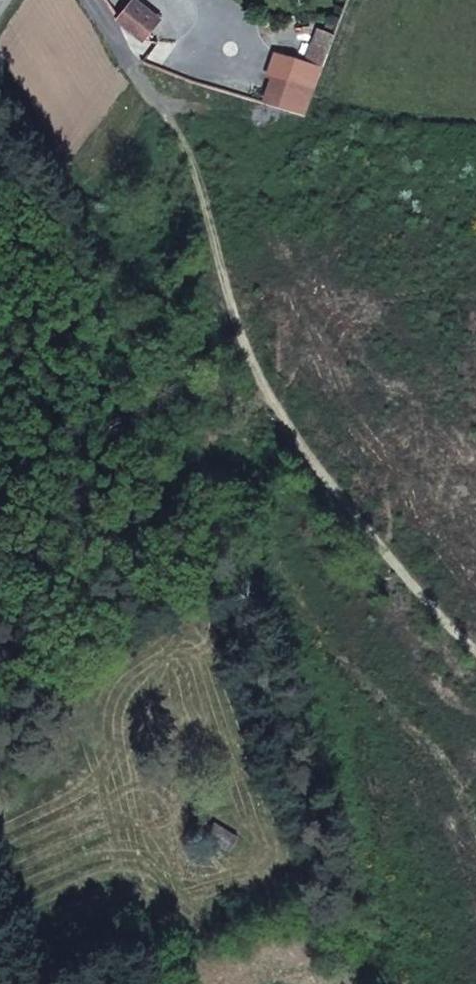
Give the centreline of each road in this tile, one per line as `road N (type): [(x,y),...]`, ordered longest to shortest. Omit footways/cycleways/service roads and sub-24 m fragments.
road 1 (track): [(66,0),(176,141),(244,325),(294,427),(362,536),(475,656)]

